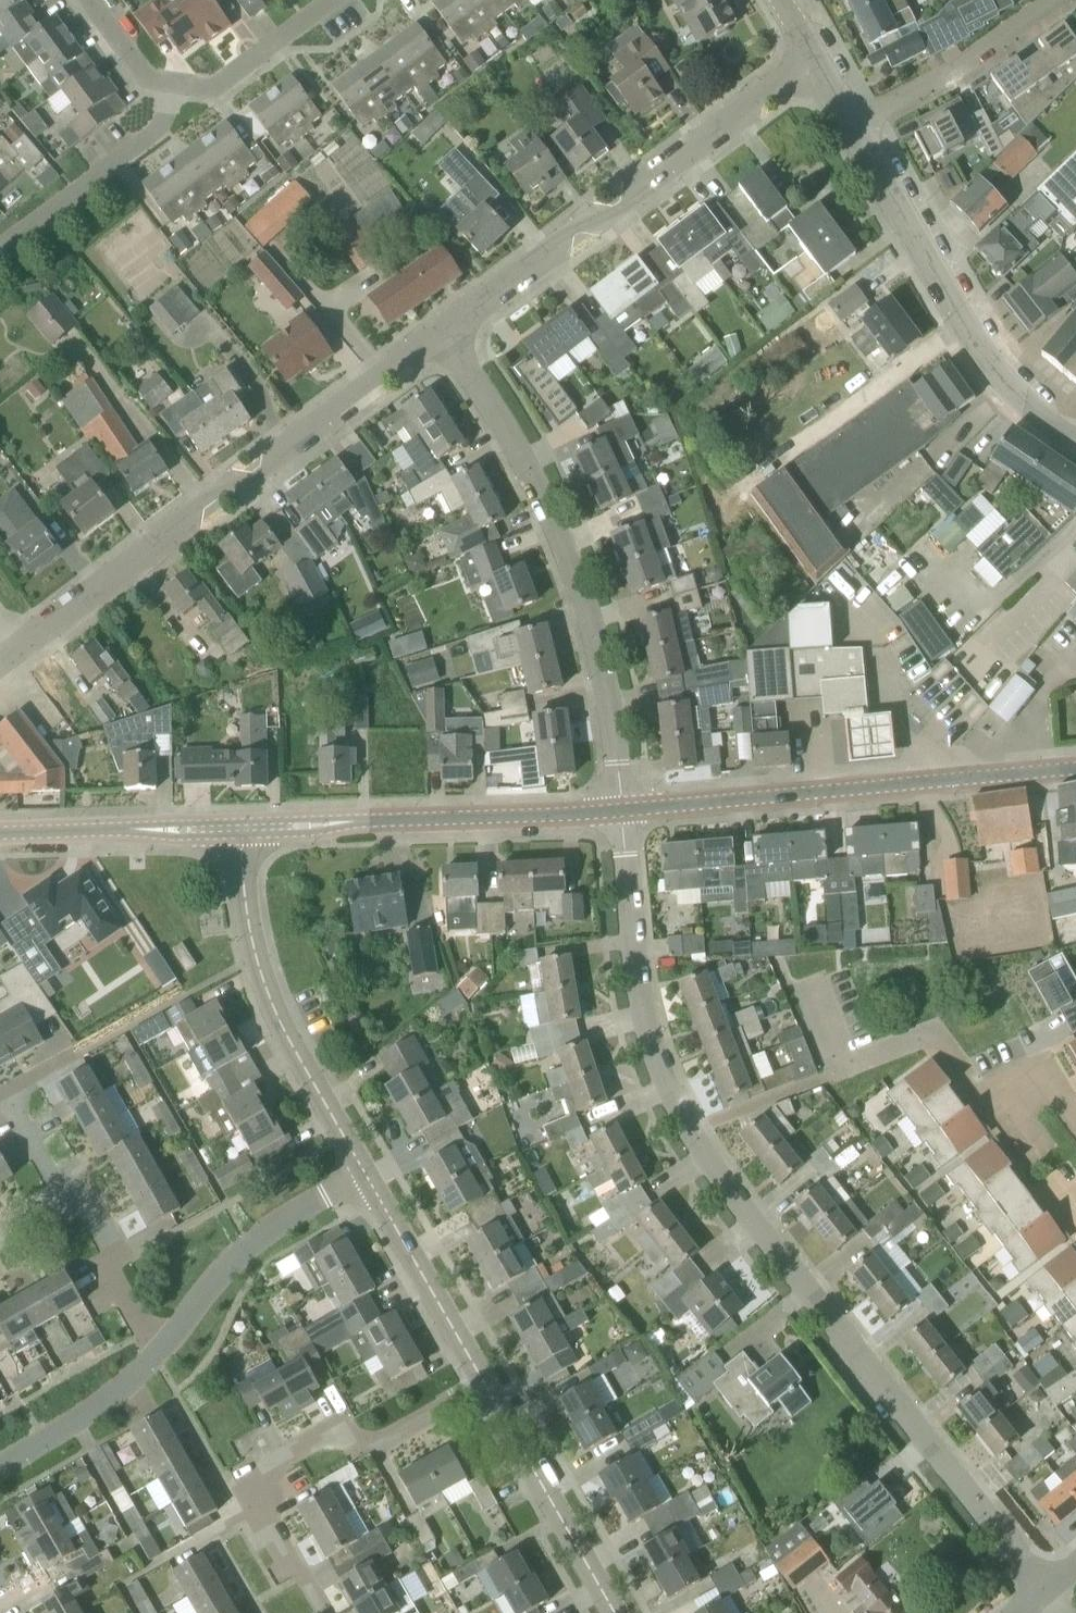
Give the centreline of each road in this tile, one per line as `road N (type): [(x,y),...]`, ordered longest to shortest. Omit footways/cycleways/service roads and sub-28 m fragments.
road 1 (residential): [(1047,1591),(689,1136)]
road 2 (residential): [(13,653),(434,342)]
road 3 (residential): [(622,812),(617,757),(545,530),(434,342)]
road 4 (residential): [(434,342),(816,60)]
road 5 (residential): [(622,812),(1075,768)]
road 6 (residential): [(689,1136),(928,1040),(981,1094),(1045,1079),(1075,1123)]
road 7 (residential): [(322,1612),(261,1505),(260,1476),(333,1436),(371,1447),(483,1384)]
road 8 (residential): [(1075,435),(1040,417),(963,335),(850,120)]
road 9 (residential): [(238,829),(622,812)]
road 10 (residential): [(364,1174),(261,978),(238,829)]
road 11 (residential): [(689,1136),(667,1087),(634,932),(622,812)]
road 12 (residential): [(154,1360),(302,1204),(364,1174)]
road 13 (residential): [(613,1612),(483,1384)]
road 14 (residential): [(0,249),(162,129),(175,84)]
road 15 (residential): [(483,1384),(364,1174)]
road 16 (residential): [(850,120),(949,75),(1056,0)]
road 17 (residential): [(238,829),(0,833)]
road 18 (residential): [(154,1360),(87,1212),(59,1190)]
road 19 (residential): [(59,1190),(7,1090),(80,1052)]
road 20 (residential): [(0,1474),(112,1404),(154,1360)]
road 21 (residential): [(175,84),(213,89),(335,0)]
road 22 (residential): [(175,84),(149,77),(90,0)]

